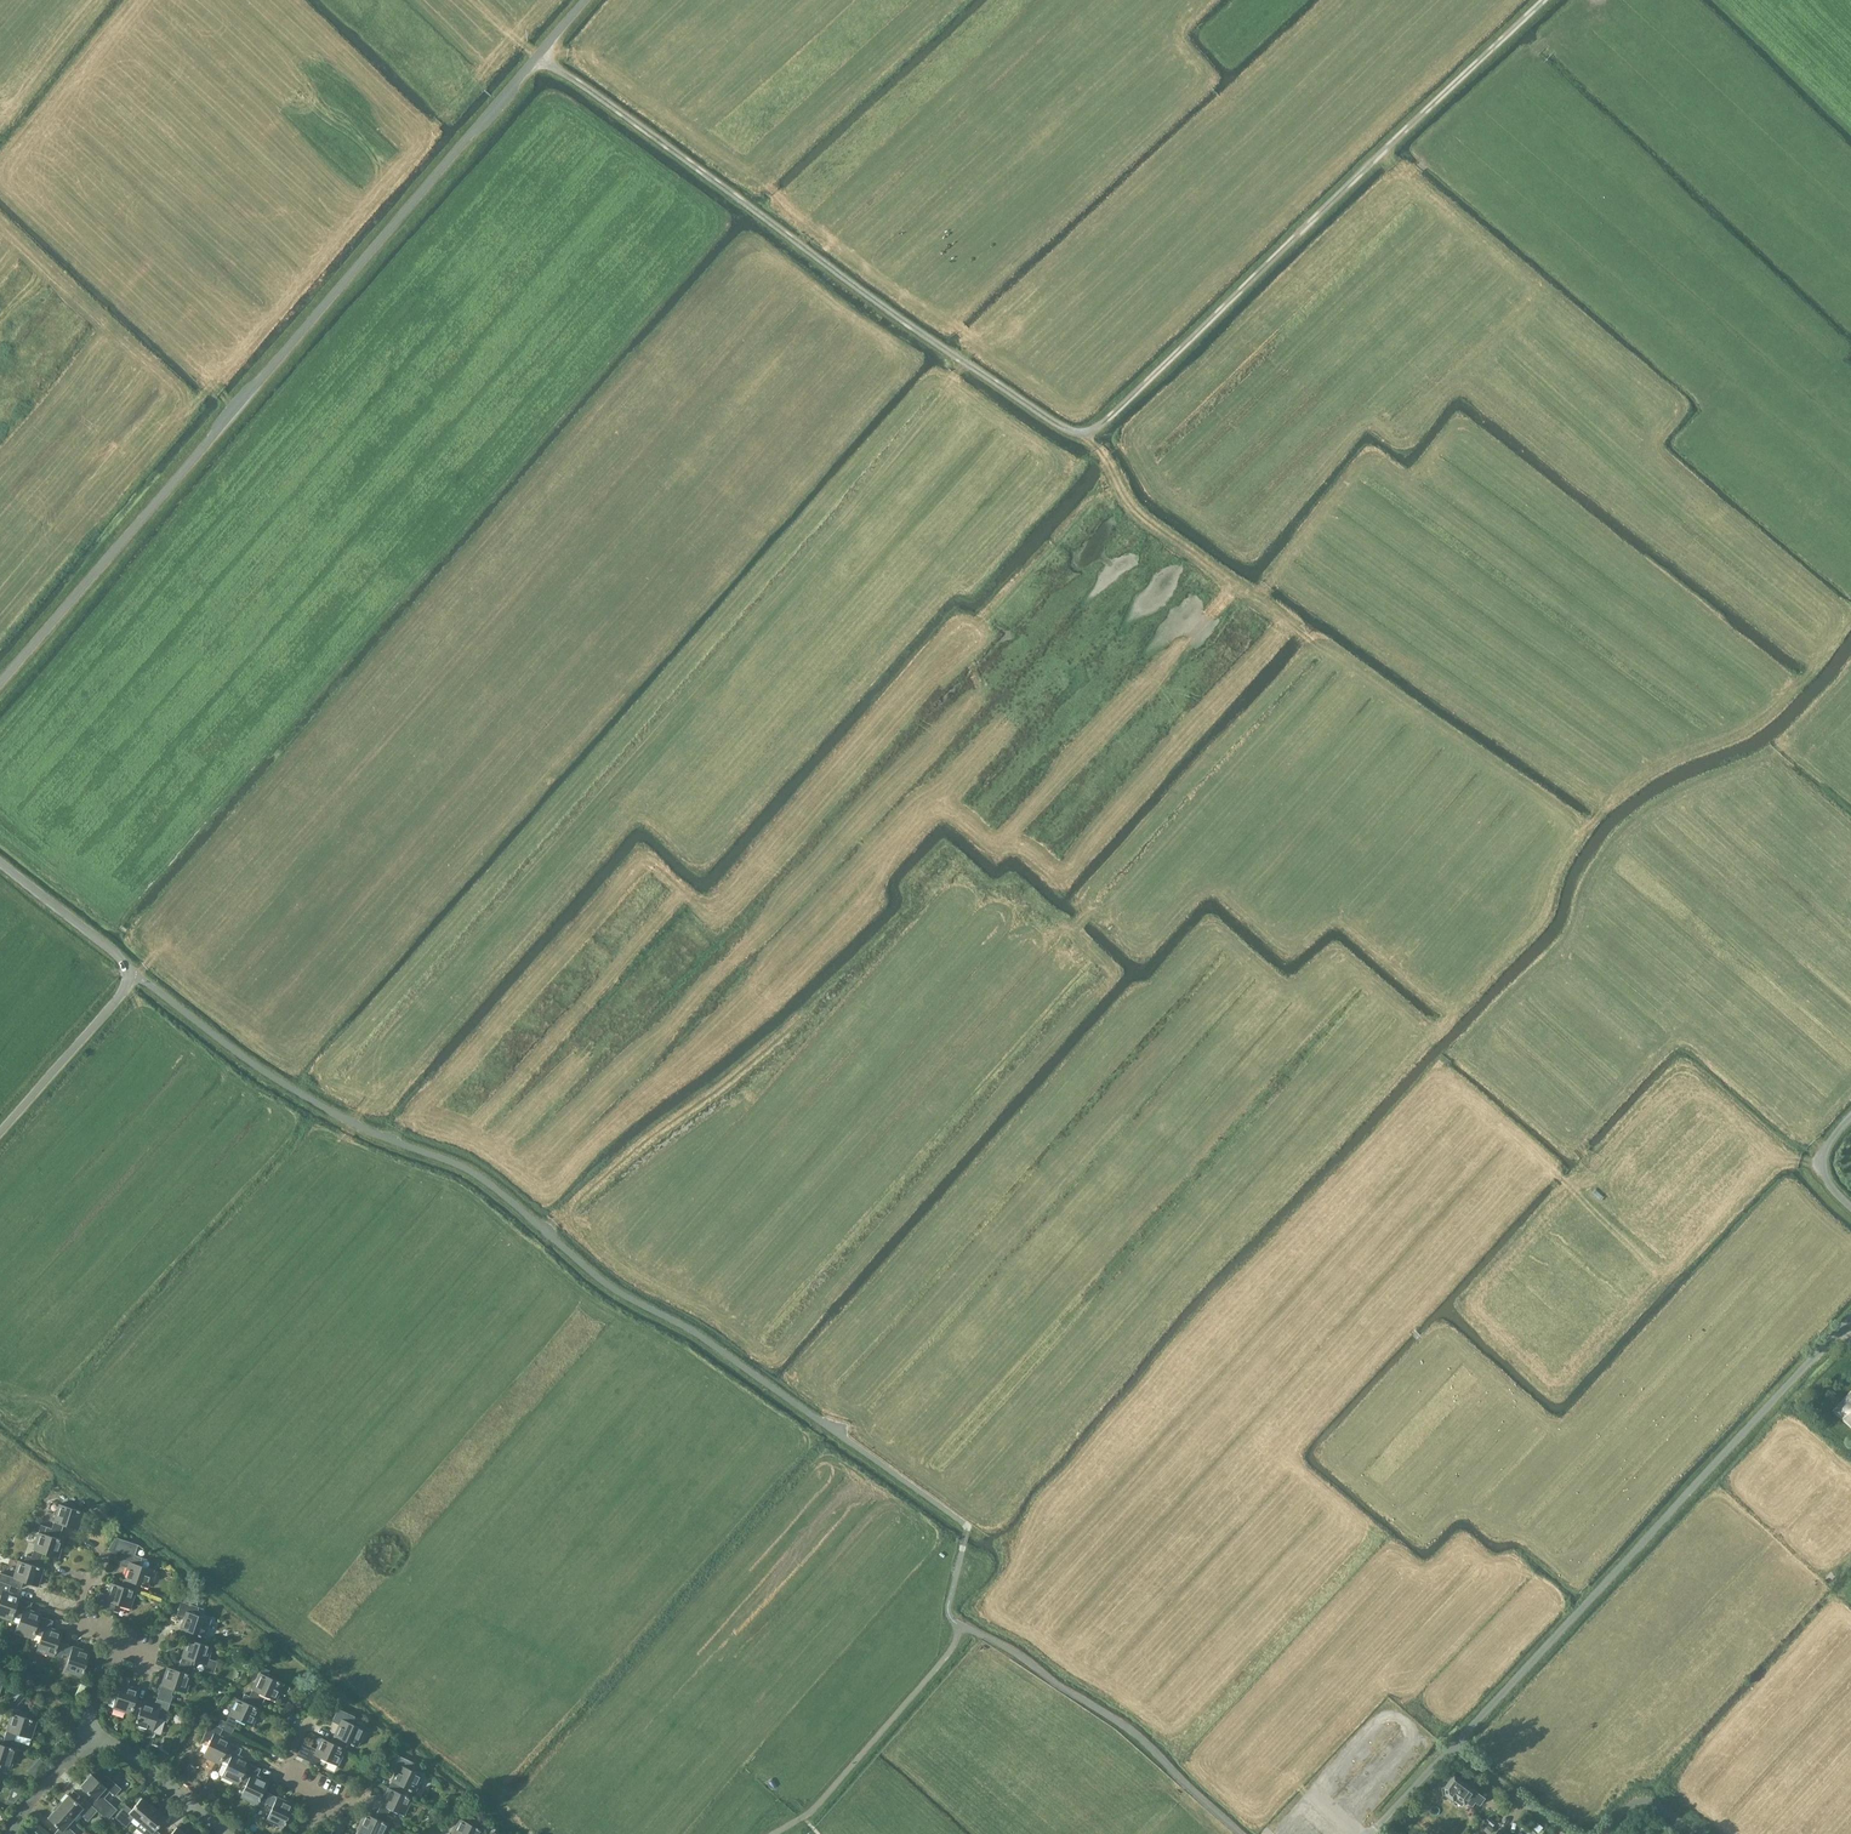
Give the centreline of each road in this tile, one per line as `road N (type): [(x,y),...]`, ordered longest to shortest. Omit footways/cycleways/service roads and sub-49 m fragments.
road 1 (track): [(536,57),(939,346),(1083,433),(1121,408),(1543,0)]
road 2 (unclassified): [(0,683),(584,0)]
road 3 (unclassified): [(1452,1748),(1850,1317)]
road 4 (unclassified): [(0,1132),(115,1001),(128,975),(116,954),(0,862)]
road 5 (residential): [(229,1833),(110,1741),(91,1739)]
road 6 (residential): [(1571,1833),(1452,1748)]
road 7 (residential): [(91,1739),(27,1804),(10,1833)]

